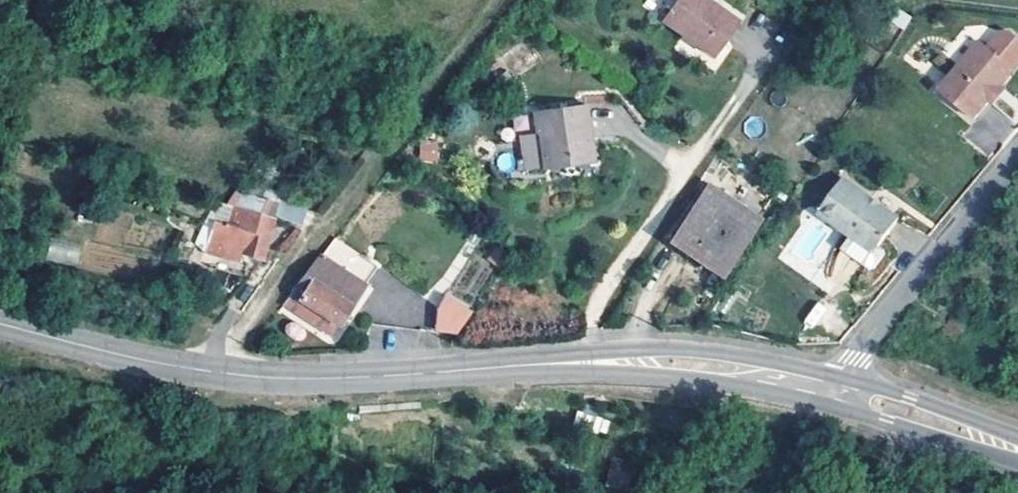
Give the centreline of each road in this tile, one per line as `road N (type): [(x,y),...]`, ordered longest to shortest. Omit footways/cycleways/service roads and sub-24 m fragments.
road 1 (secondary): [(0,324),(157,363),(254,376),(611,361),(668,363),(824,391)]
road 2 (track): [(493,0),(216,372)]
road 3 (residential): [(824,391),(1017,154)]
road 4 (secondary): [(824,391),(1017,450)]

